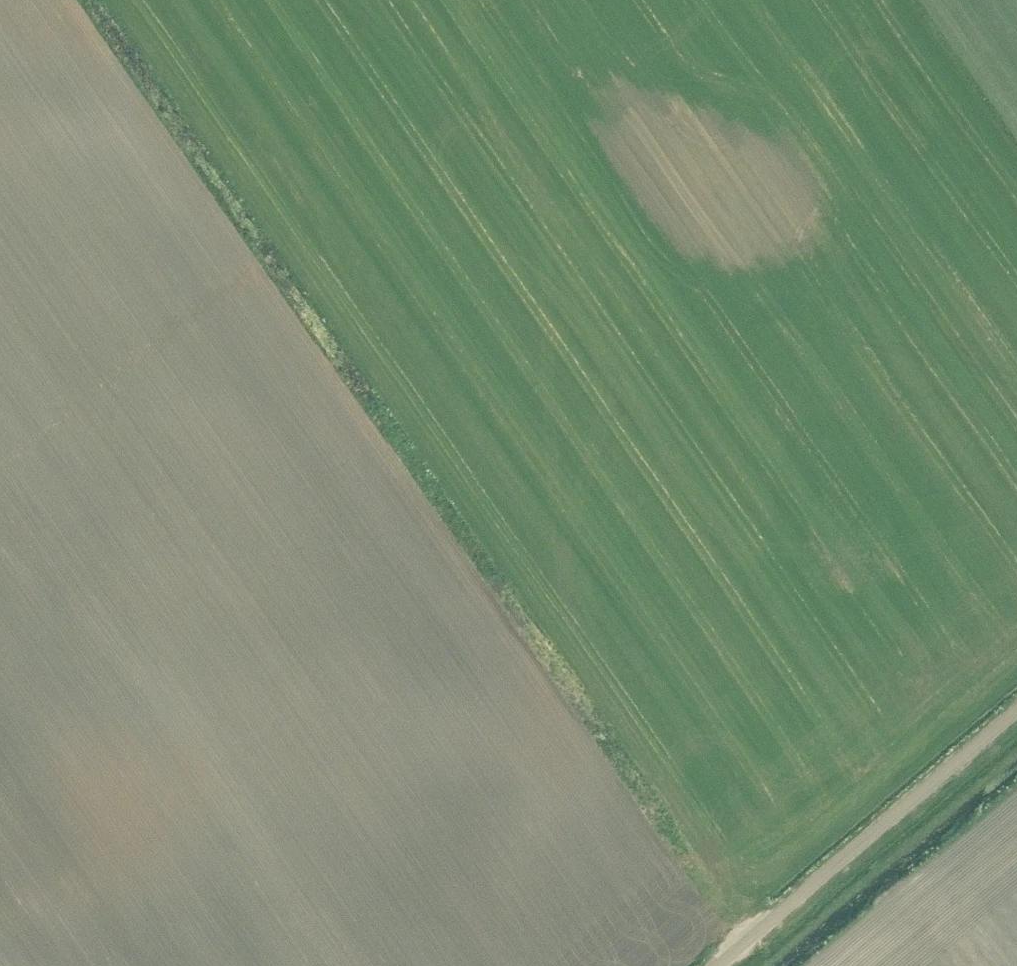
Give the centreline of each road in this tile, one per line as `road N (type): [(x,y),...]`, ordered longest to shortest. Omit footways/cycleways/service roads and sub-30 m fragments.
road 1 (unclassified): [(1016,709),(714,965)]

